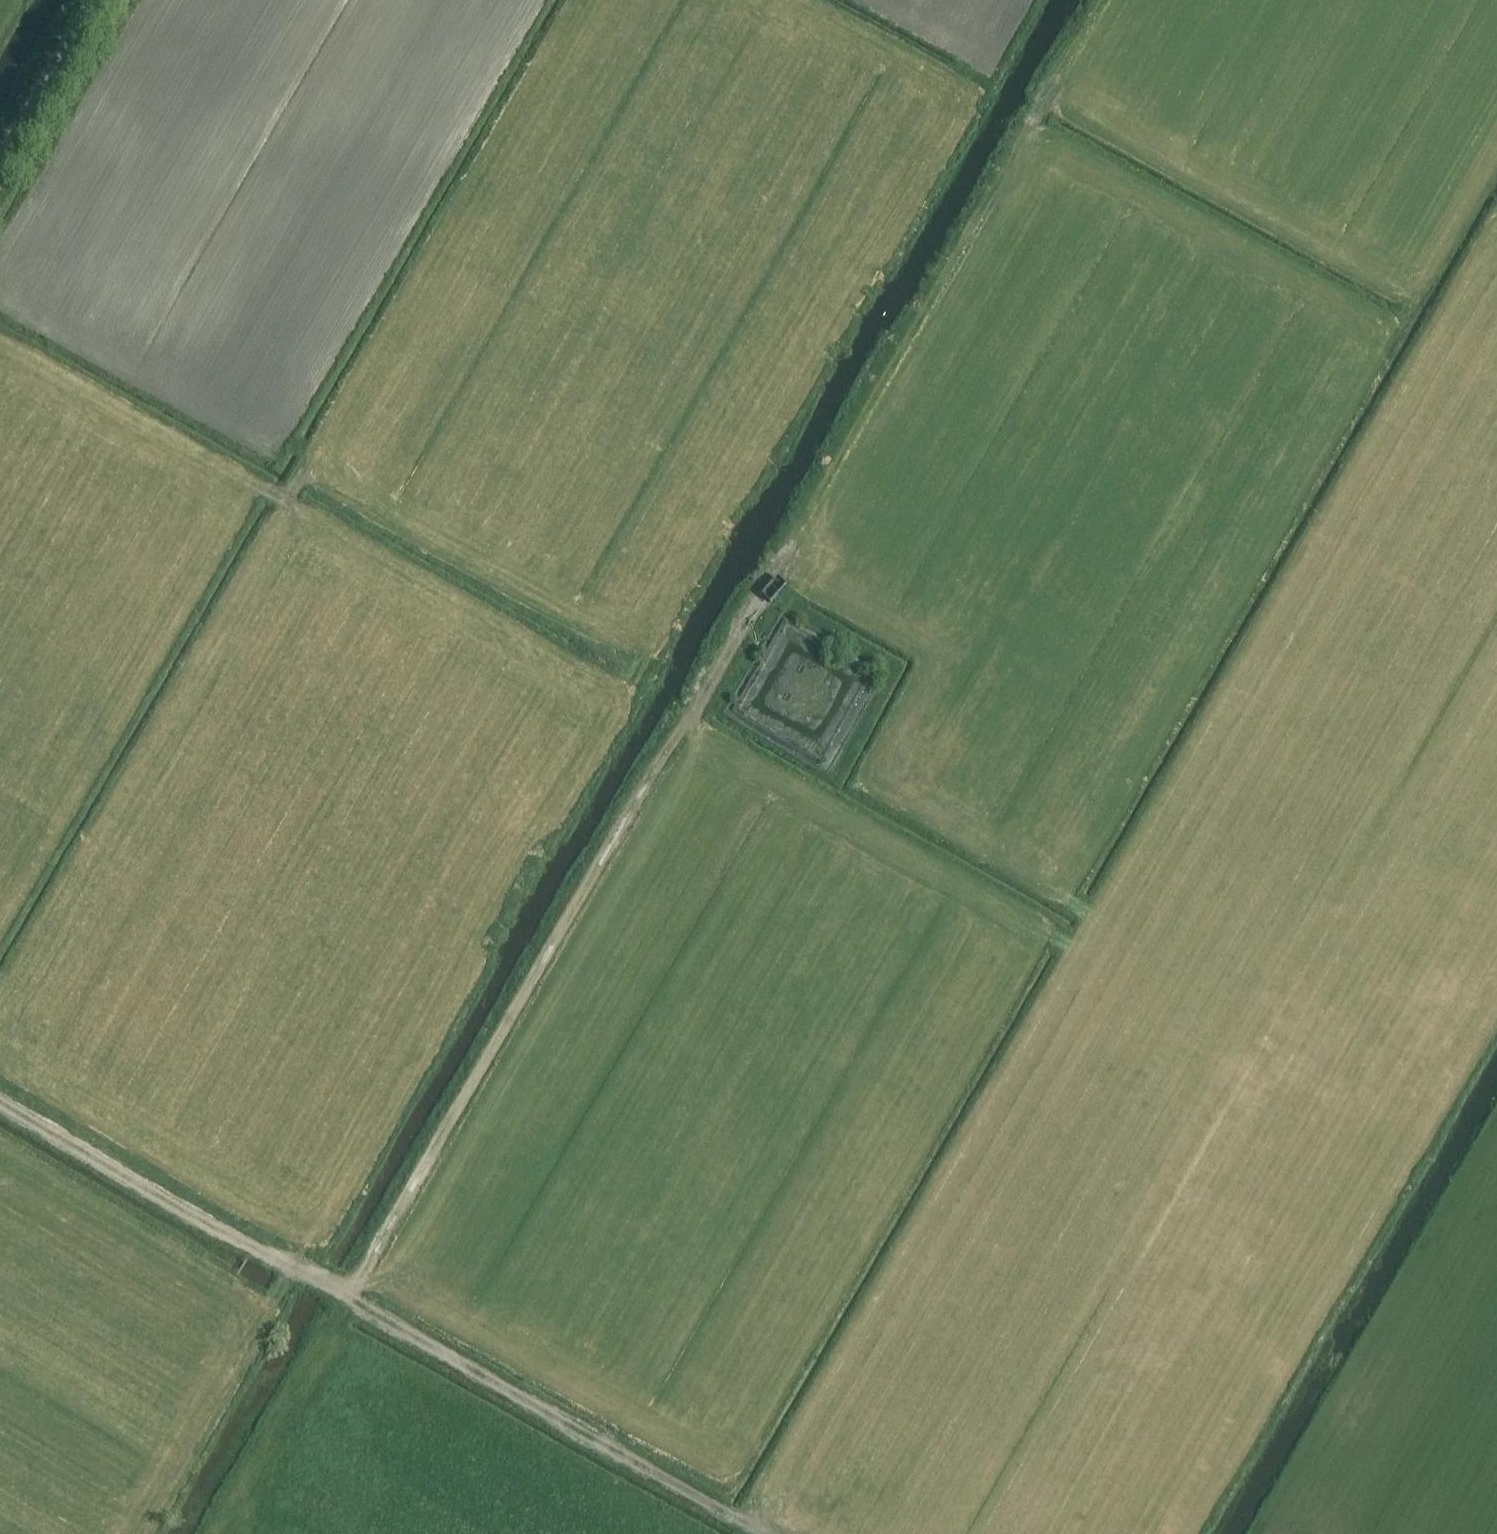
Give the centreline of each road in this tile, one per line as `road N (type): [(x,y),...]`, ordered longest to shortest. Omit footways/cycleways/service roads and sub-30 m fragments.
road 1 (track): [(686,716),(355,1281),(340,1288),(233,1236),(0,1099)]
road 2 (track): [(340,1288),(717,1508)]
road 3 (tertiary): [(0,168),(98,0)]

